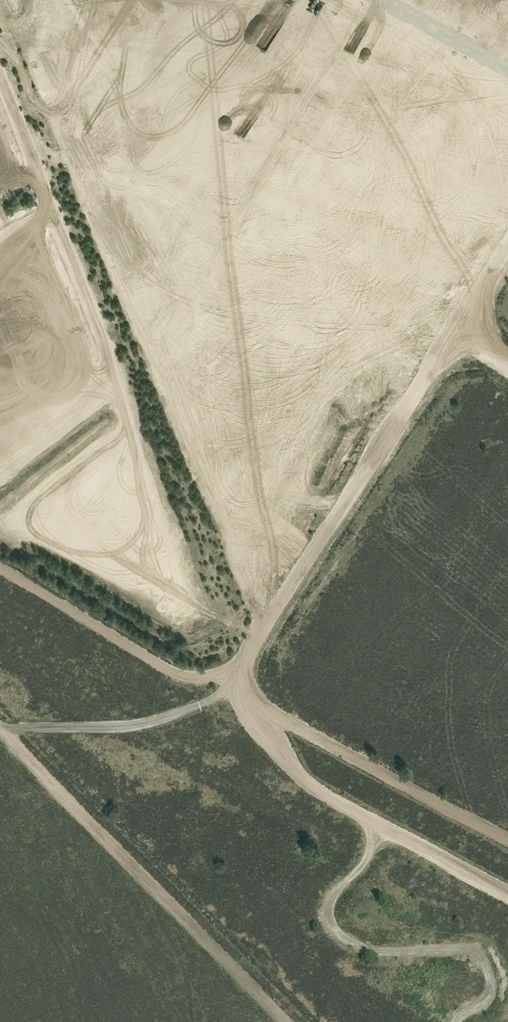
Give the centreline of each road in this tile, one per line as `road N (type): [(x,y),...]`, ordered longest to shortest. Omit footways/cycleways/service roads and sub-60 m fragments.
road 1 (track): [(383,0),(507,71)]

